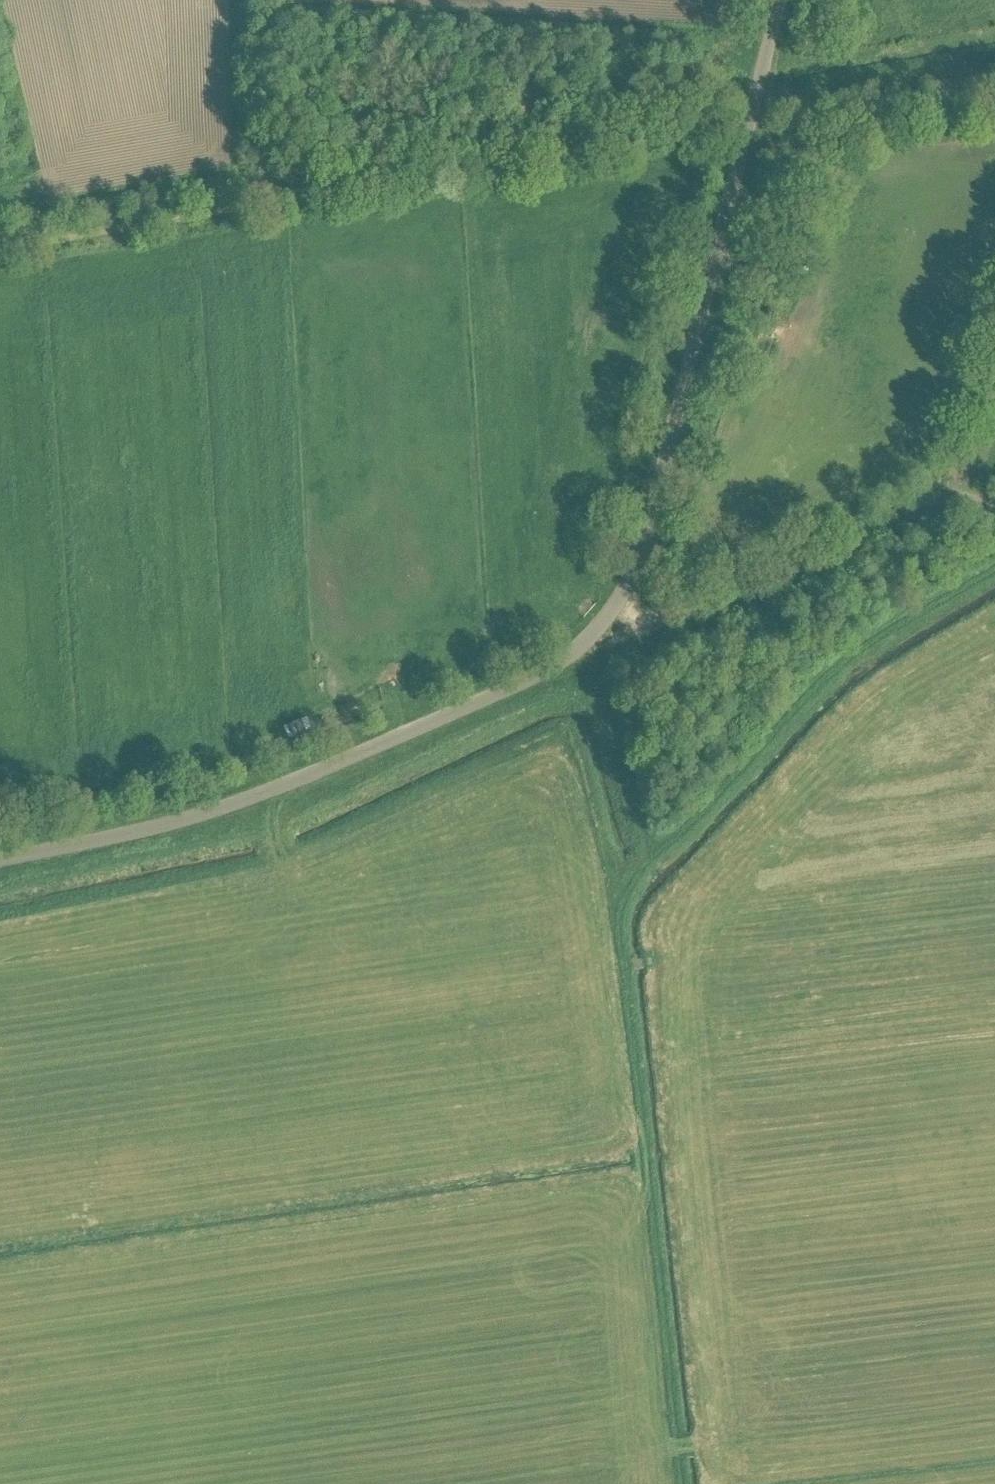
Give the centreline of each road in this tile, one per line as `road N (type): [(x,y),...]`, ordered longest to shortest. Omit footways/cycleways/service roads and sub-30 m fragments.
road 1 (unclassified): [(0,861),(193,819),(264,795),(537,677),(587,646),(626,591),(648,524),(779,0)]
road 2 (track): [(994,506),(961,498),(918,509),(762,591),(664,628),(648,630),(626,591)]
road 3 (track): [(748,126),(774,114),(994,77)]

